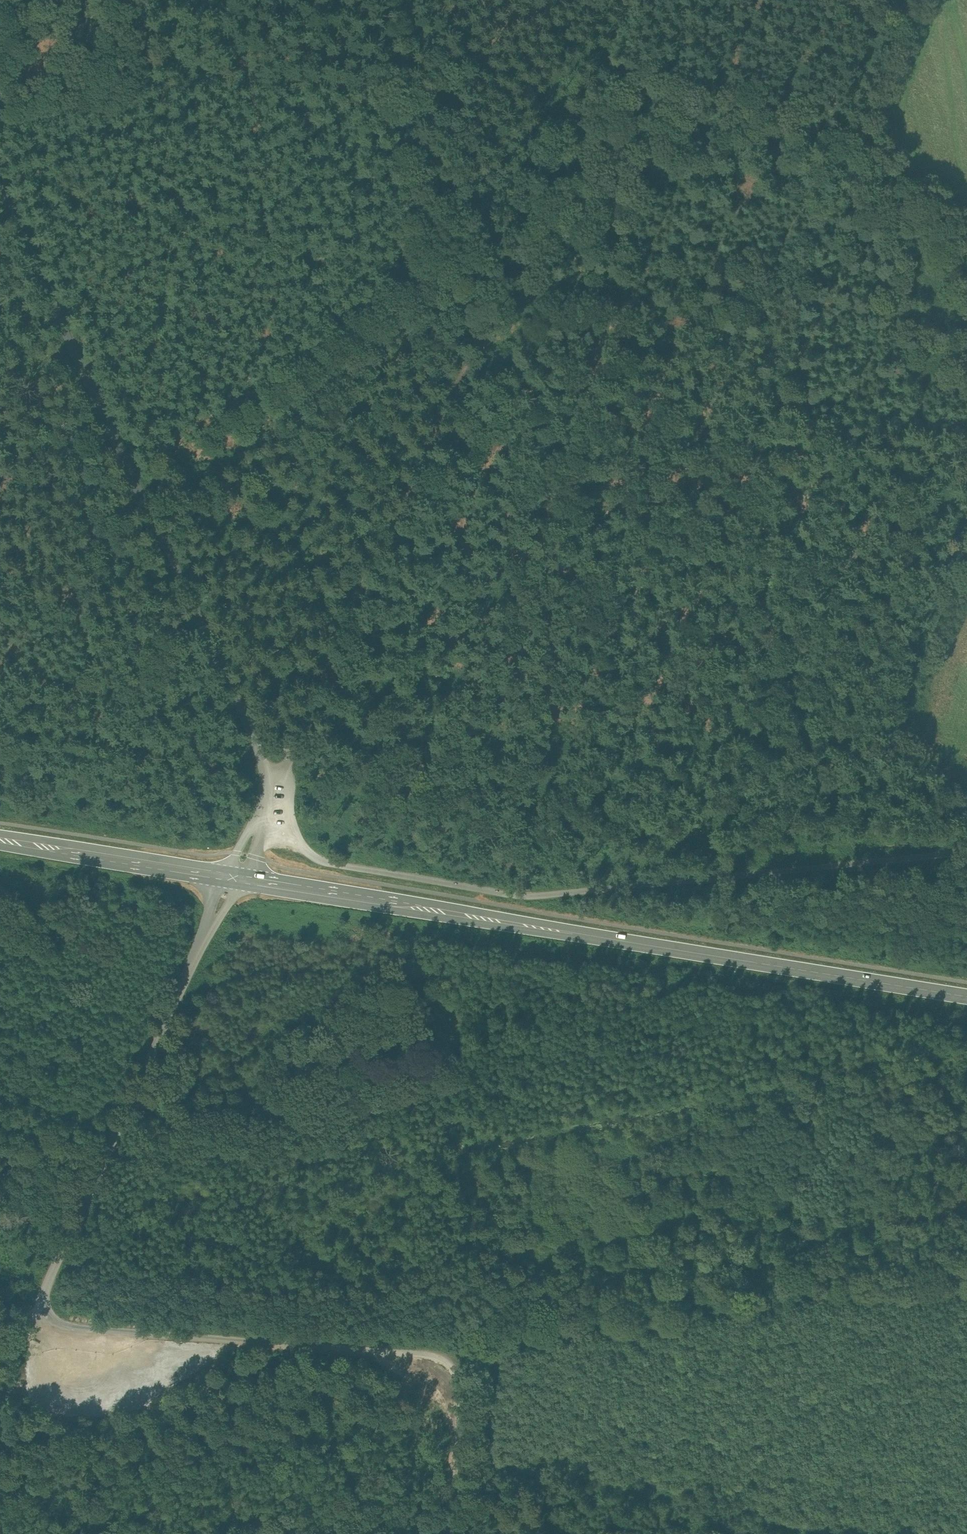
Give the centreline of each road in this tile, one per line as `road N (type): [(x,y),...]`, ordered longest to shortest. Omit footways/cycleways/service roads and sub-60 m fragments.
road 1 (track): [(285,771),(463,366),(517,309),(512,278),(526,229),(632,0)]
road 2 (unclassified): [(966,853),(526,896),(324,862),(302,844),(285,771),(267,773)]
road 3 (secondary): [(966,996),(233,878)]
road 4 (unclassified): [(267,773),(0,187)]
road 5 (unclassified): [(449,1533),(459,1391),(451,1366),(432,1356),(32,1323)]
road 6 (unclassified): [(32,1323),(233,878)]
road 7 (track): [(478,282),(407,157),(400,0)]
road 8 (secondary): [(233,878),(0,840)]

